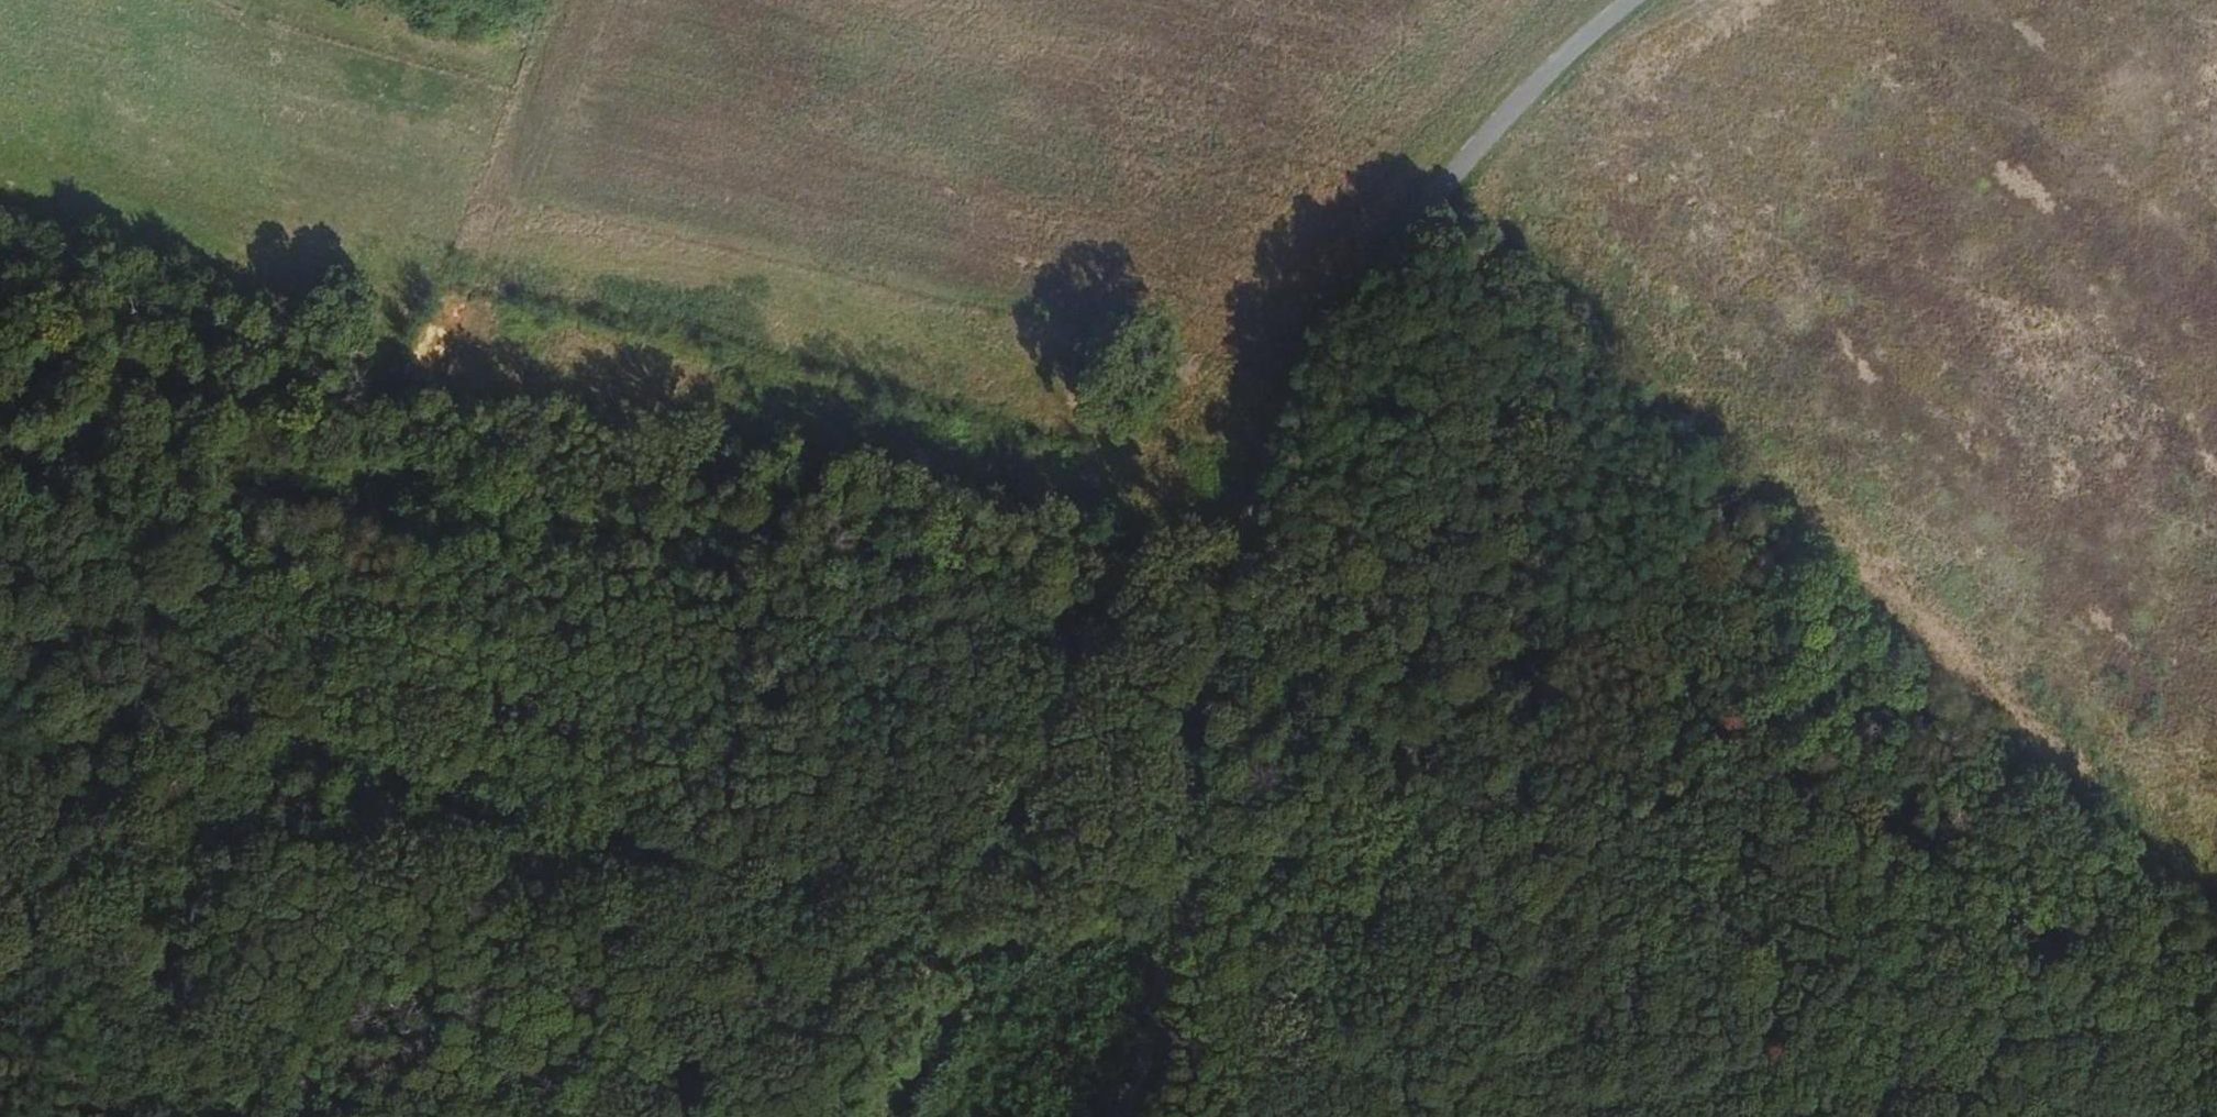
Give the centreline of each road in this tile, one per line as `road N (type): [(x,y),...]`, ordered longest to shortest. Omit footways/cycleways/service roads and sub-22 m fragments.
road 1 (tertiary): [(1635,0),(1514,107),(1406,230),(1315,354),(1219,641),(1149,1049),(1122,1116)]

